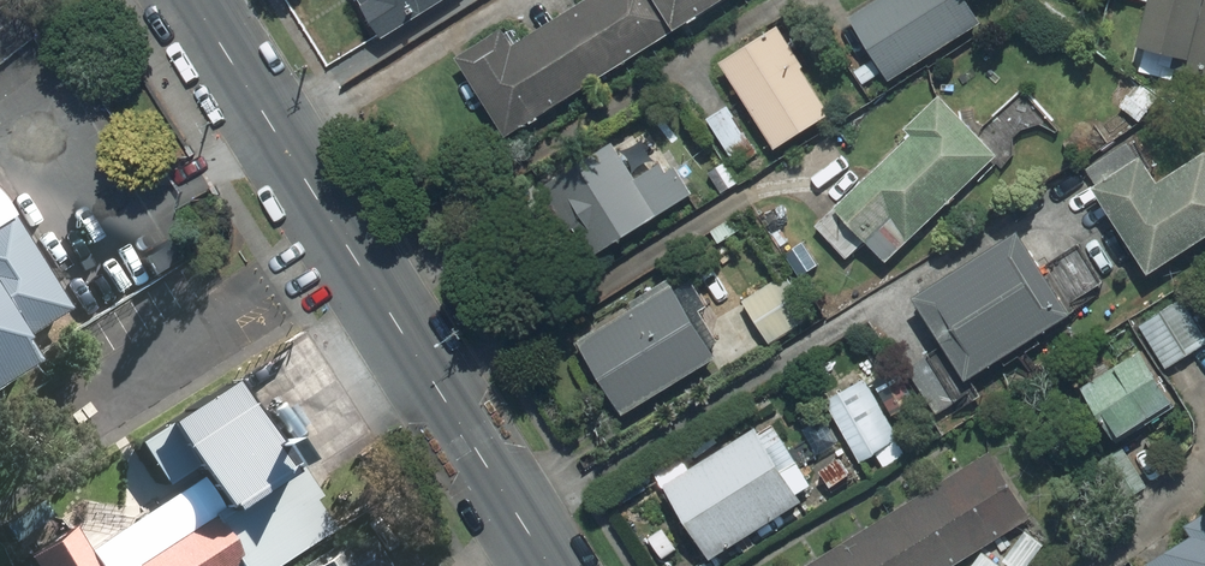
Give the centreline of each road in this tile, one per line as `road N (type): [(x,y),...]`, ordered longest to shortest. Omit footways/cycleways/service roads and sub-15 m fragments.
road 1 (secondary): [(200,0),(556,565)]

